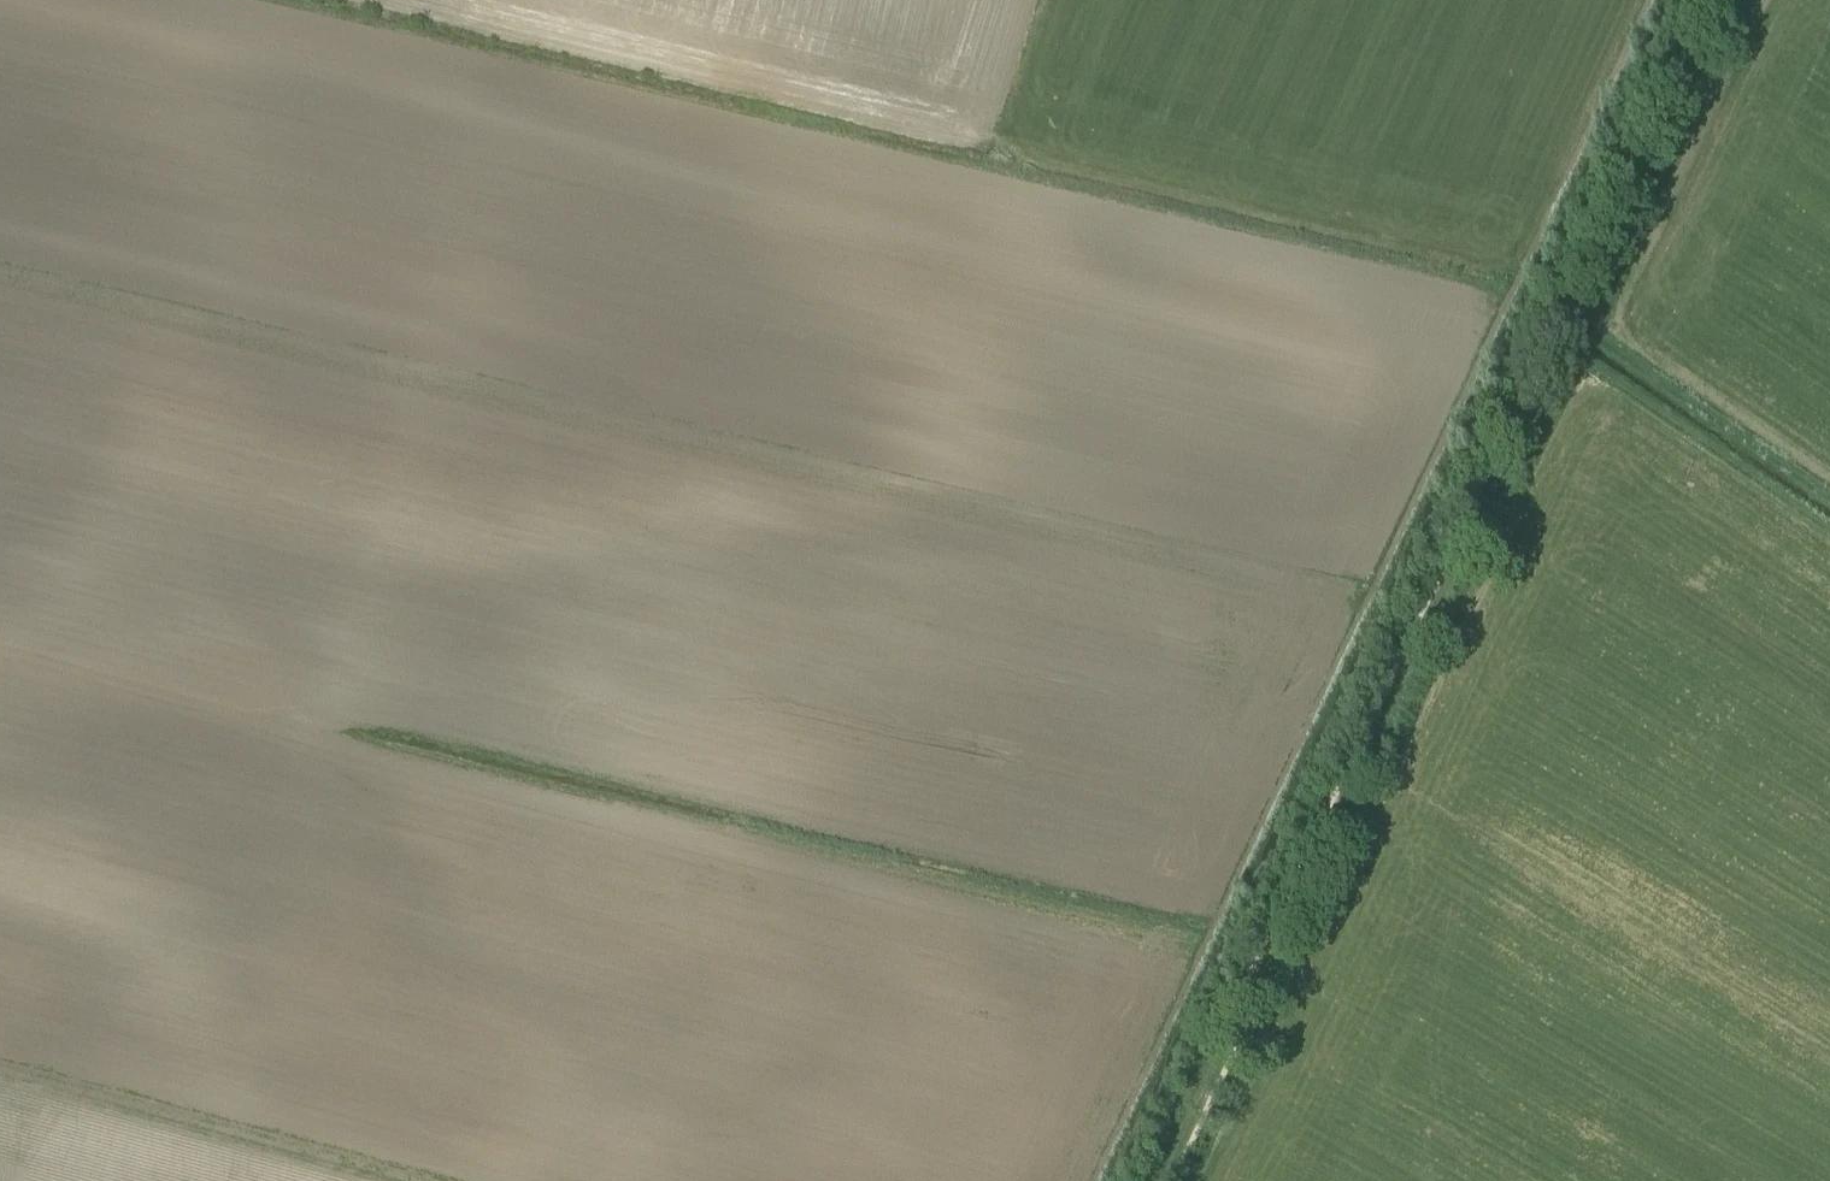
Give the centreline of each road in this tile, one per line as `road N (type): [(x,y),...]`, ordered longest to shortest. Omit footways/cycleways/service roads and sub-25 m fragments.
road 1 (track): [(1151,1180),(1247,976)]

